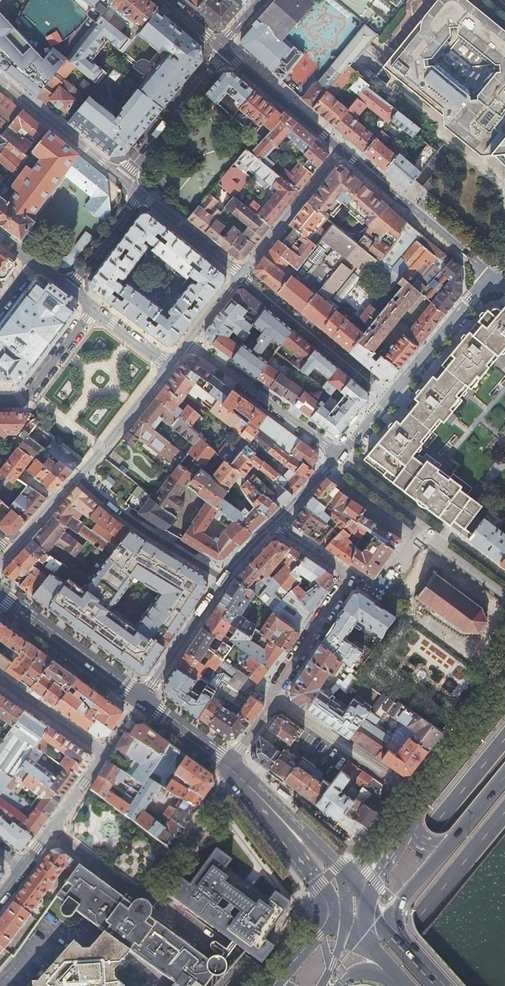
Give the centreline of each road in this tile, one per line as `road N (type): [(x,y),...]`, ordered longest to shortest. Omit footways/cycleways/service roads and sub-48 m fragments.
road 1 (primary): [(504,738),(305,985)]
road 2 (residential): [(241,275),(0,79)]
road 3 (residential): [(235,773),(150,897),(53,830)]
road 4 (residential): [(276,701),(353,579),(273,523)]
road 5 (residential): [(491,277),(339,455)]
road 6 (residential): [(53,830),(105,751),(0,678)]
road 7 (primary): [(365,985),(504,814)]
road 8 (residential): [(341,150),(491,277)]
road 9 (residential): [(339,455),(189,341)]
road 10 (residential): [(77,478),(223,579)]
road 11 (tertiary): [(0,596),(141,701)]
road 12 (residential): [(341,150),(241,275)]
road 13 (residential): [(407,790),(276,701)]
road 14 (tertiary): [(246,782),(339,908)]
road 15 (primary): [(504,701),(407,823)]
road 16 (residential): [(223,49),(341,150)]
road 17 (residential): [(141,701),(223,579)]
road 18 (residential): [(169,364),(77,478)]
road 19 (residential): [(0,401),(29,396),(95,307)]
road 20 (tertiary): [(338,868),(246,782)]

